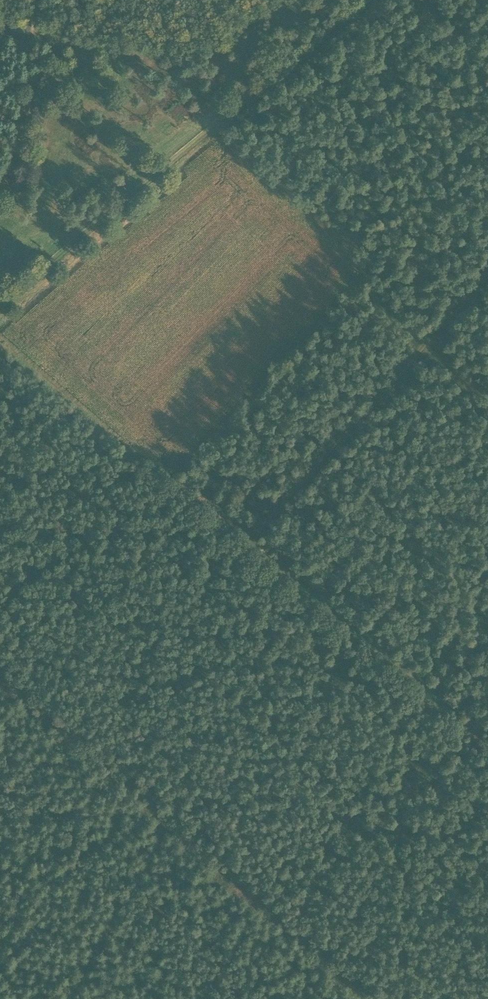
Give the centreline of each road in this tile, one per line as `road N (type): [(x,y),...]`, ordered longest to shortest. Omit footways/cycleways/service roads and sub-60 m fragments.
road 1 (track): [(0,681),(369,998)]
road 2 (track): [(364,0),(0,305)]
road 3 (track): [(487,753),(240,540)]
road 4 (track): [(240,540),(0,342)]

